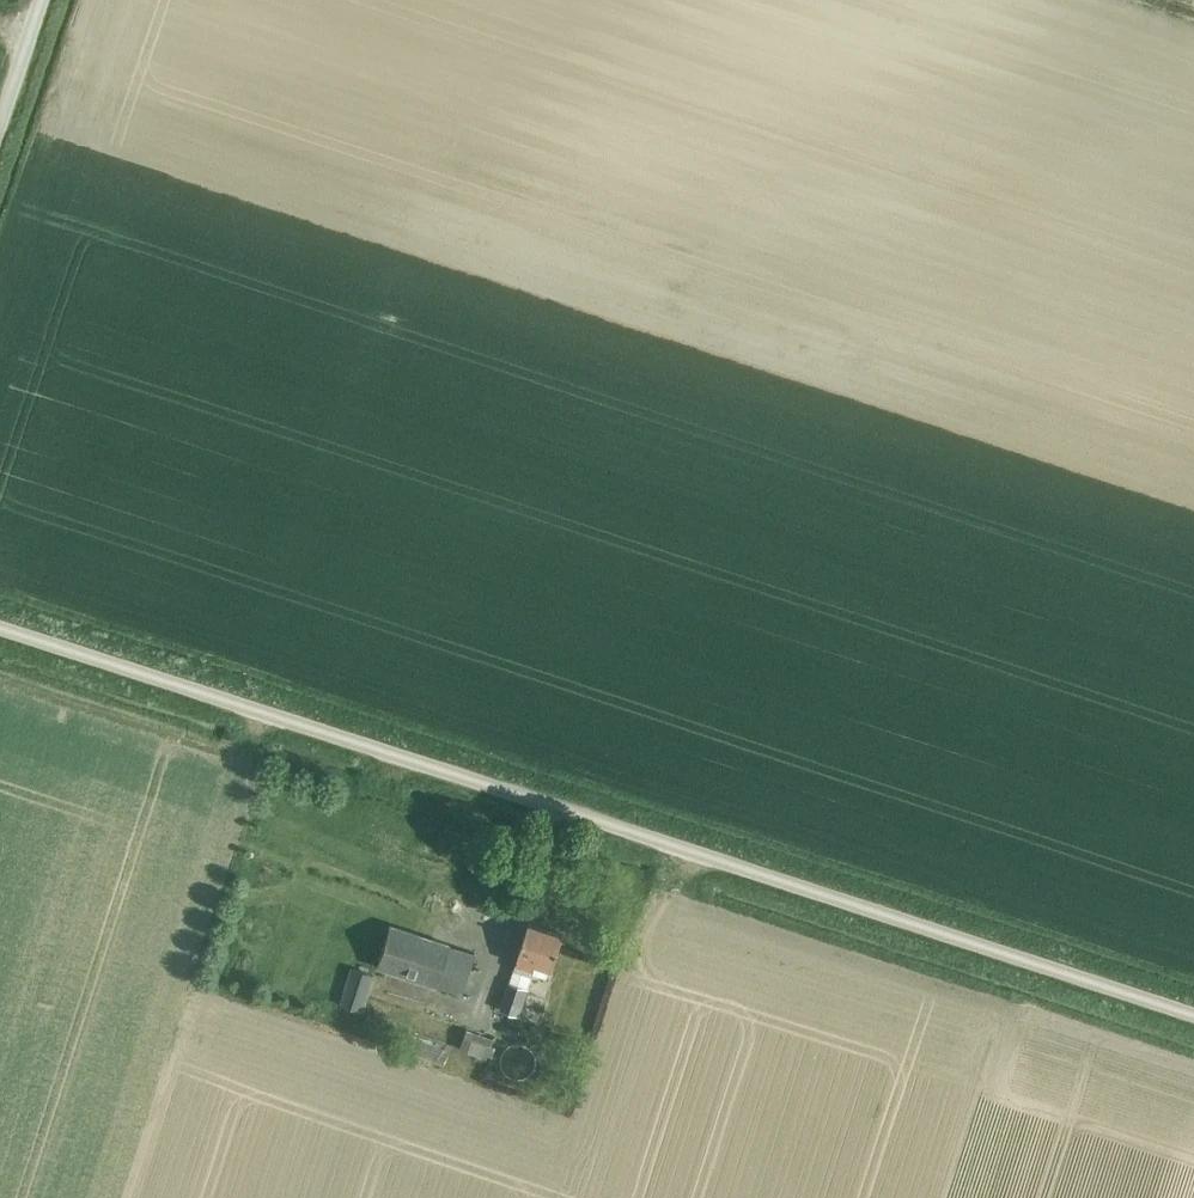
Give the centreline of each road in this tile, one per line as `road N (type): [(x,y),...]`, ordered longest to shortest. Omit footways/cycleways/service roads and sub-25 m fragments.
road 1 (unclassified): [(1193,1012),(0,626)]
road 2 (unclassified): [(0,133),(44,0)]

